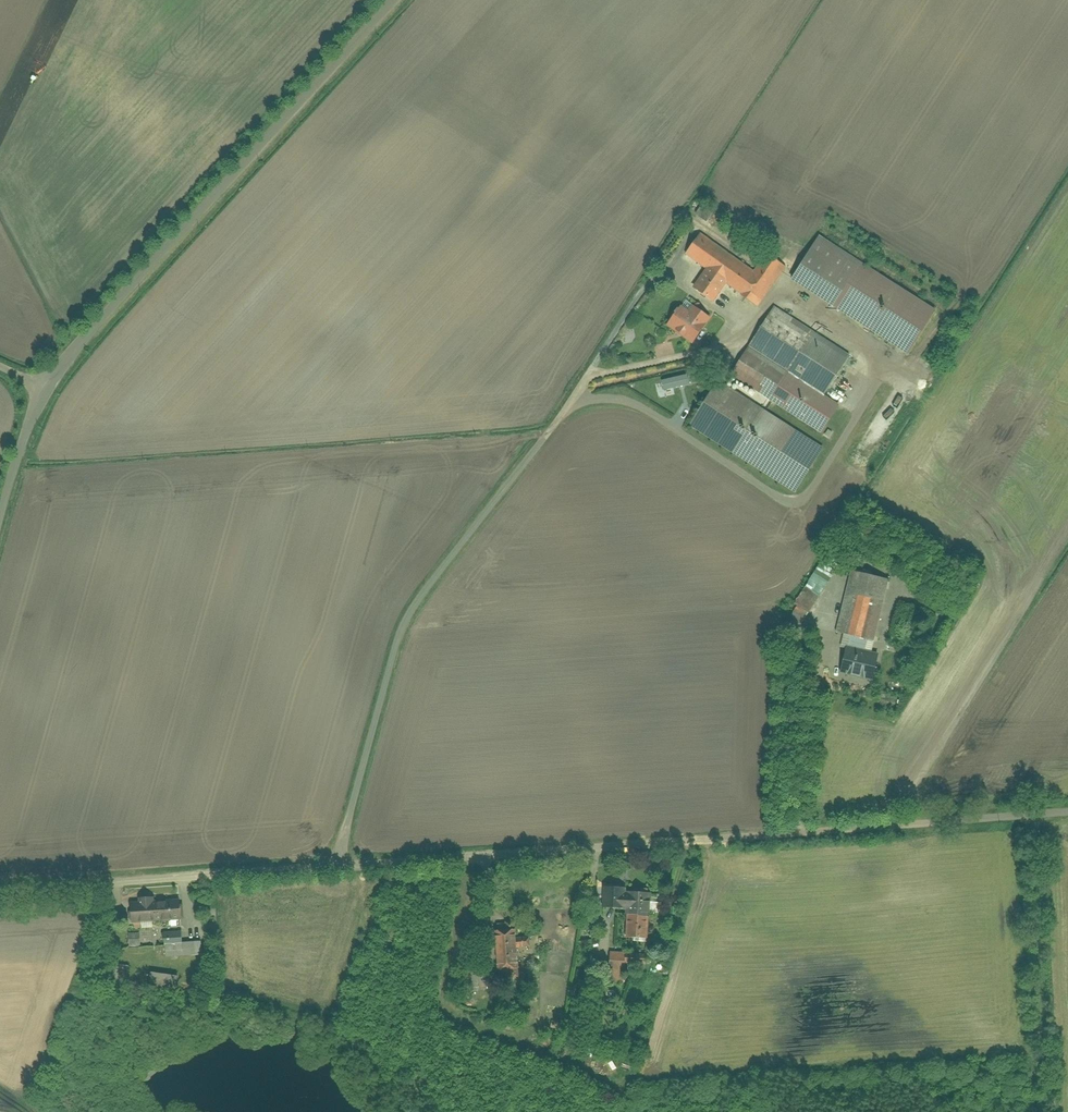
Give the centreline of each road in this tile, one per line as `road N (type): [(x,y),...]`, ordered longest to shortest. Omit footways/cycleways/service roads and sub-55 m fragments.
road 1 (unclassified): [(0,876),(1067,809)]
road 2 (unclassified): [(395,0),(40,390)]
road 3 (track): [(1027,812),(1042,1111)]
road 4 (unclassified): [(0,526),(40,390)]

